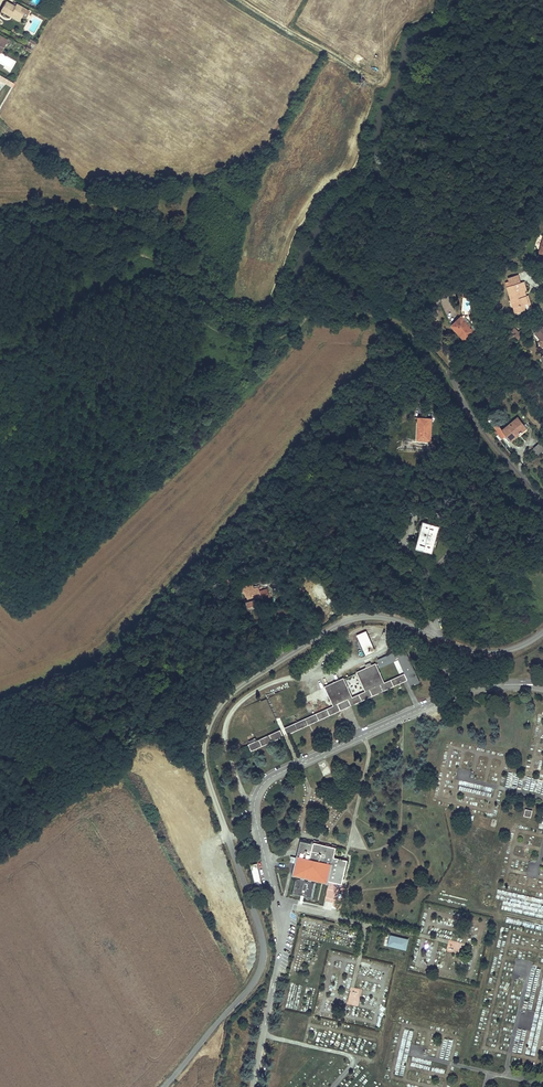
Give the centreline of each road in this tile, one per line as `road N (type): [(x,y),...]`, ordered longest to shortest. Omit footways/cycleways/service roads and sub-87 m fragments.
road 1 (unclassified): [(542,631),(516,648),(475,653),(403,622),(359,618),(219,704),(203,758),(258,927),(262,962),(164,1086)]
road 2 (track): [(397,109),(421,174),(394,278),(399,324),(452,379)]
road 3 (track): [(399,324),(328,312),(279,338),(245,340),(190,313),(145,256)]
road 4 (track): [(386,649),(332,673),(280,681),(240,703),(226,750),(246,801),(255,802)]
road 5 (track): [(385,79),(372,81),(239,0)]
road 6 (track): [(35,276),(61,288),(83,285),(145,256)]

